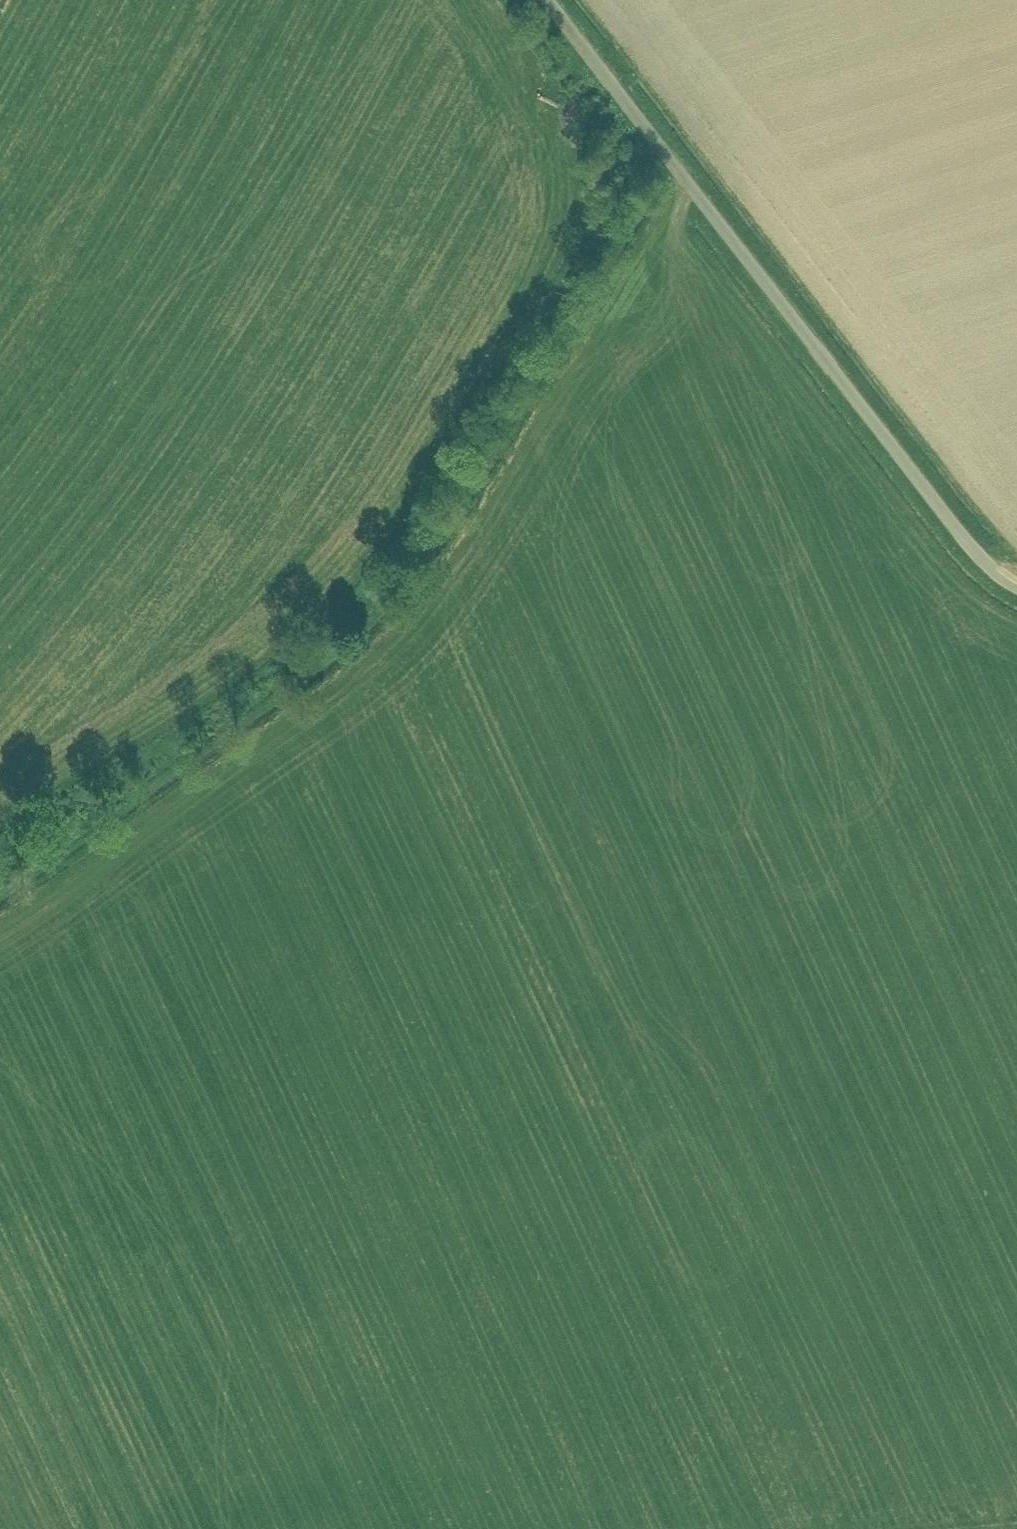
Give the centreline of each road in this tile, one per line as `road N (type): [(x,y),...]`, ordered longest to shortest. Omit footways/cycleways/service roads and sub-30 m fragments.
road 1 (unclassified): [(1016,556),(555,0)]

